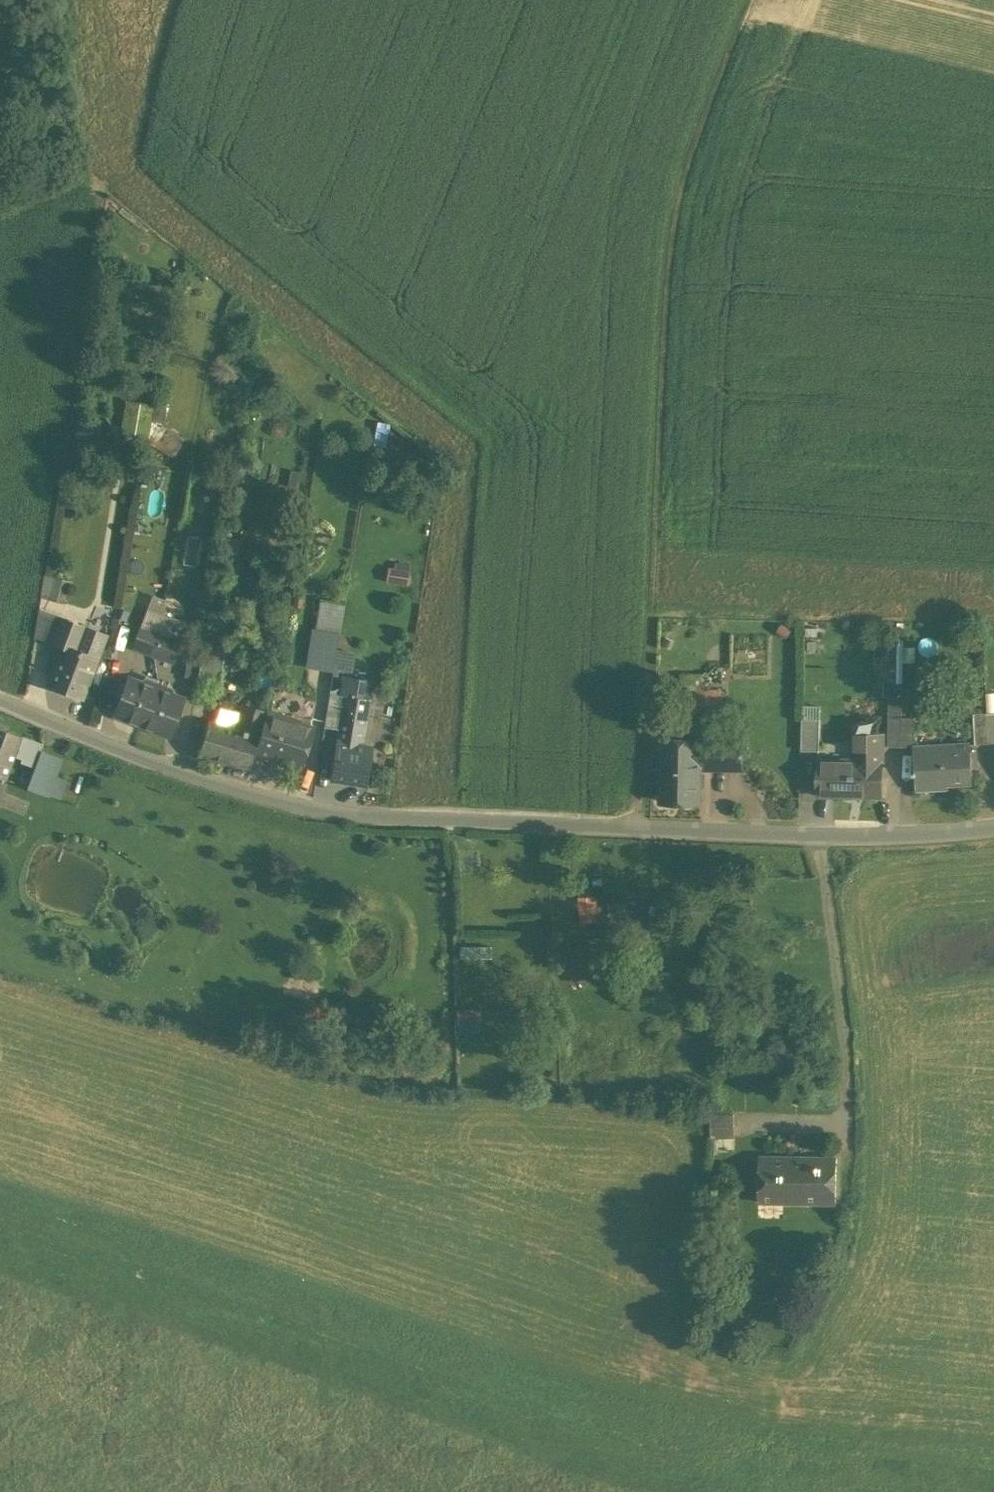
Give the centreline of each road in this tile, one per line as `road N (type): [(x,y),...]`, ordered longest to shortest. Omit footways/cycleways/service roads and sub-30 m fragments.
road 1 (unclassified): [(993,825),(818,833),(346,814),(228,786),(0,697)]
road 2 (track): [(644,827),(677,200),(707,91),(745,0)]
road 3 (track): [(848,1141),(841,991),(818,833)]

